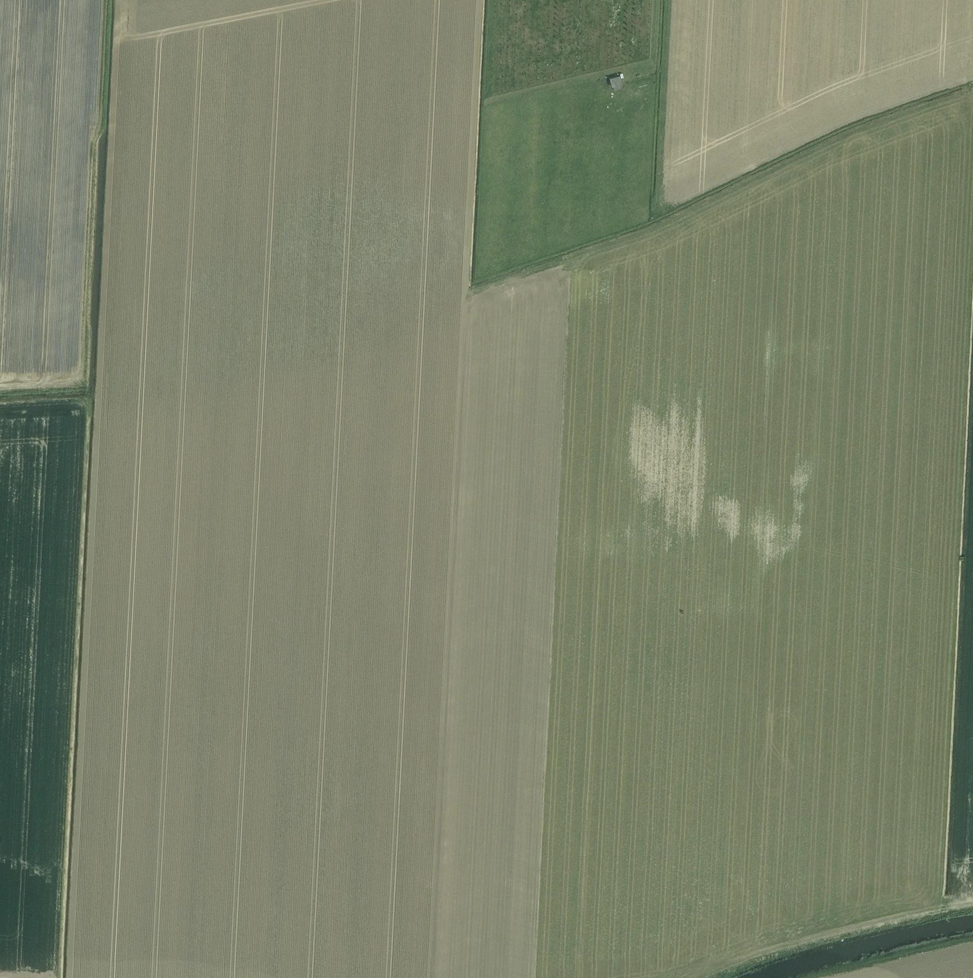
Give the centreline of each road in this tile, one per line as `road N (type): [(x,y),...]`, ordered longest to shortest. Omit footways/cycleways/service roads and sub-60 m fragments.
road 1 (track): [(693,977),(788,945),(972,903)]
road 2 (track): [(658,0),(655,62),(486,102)]

